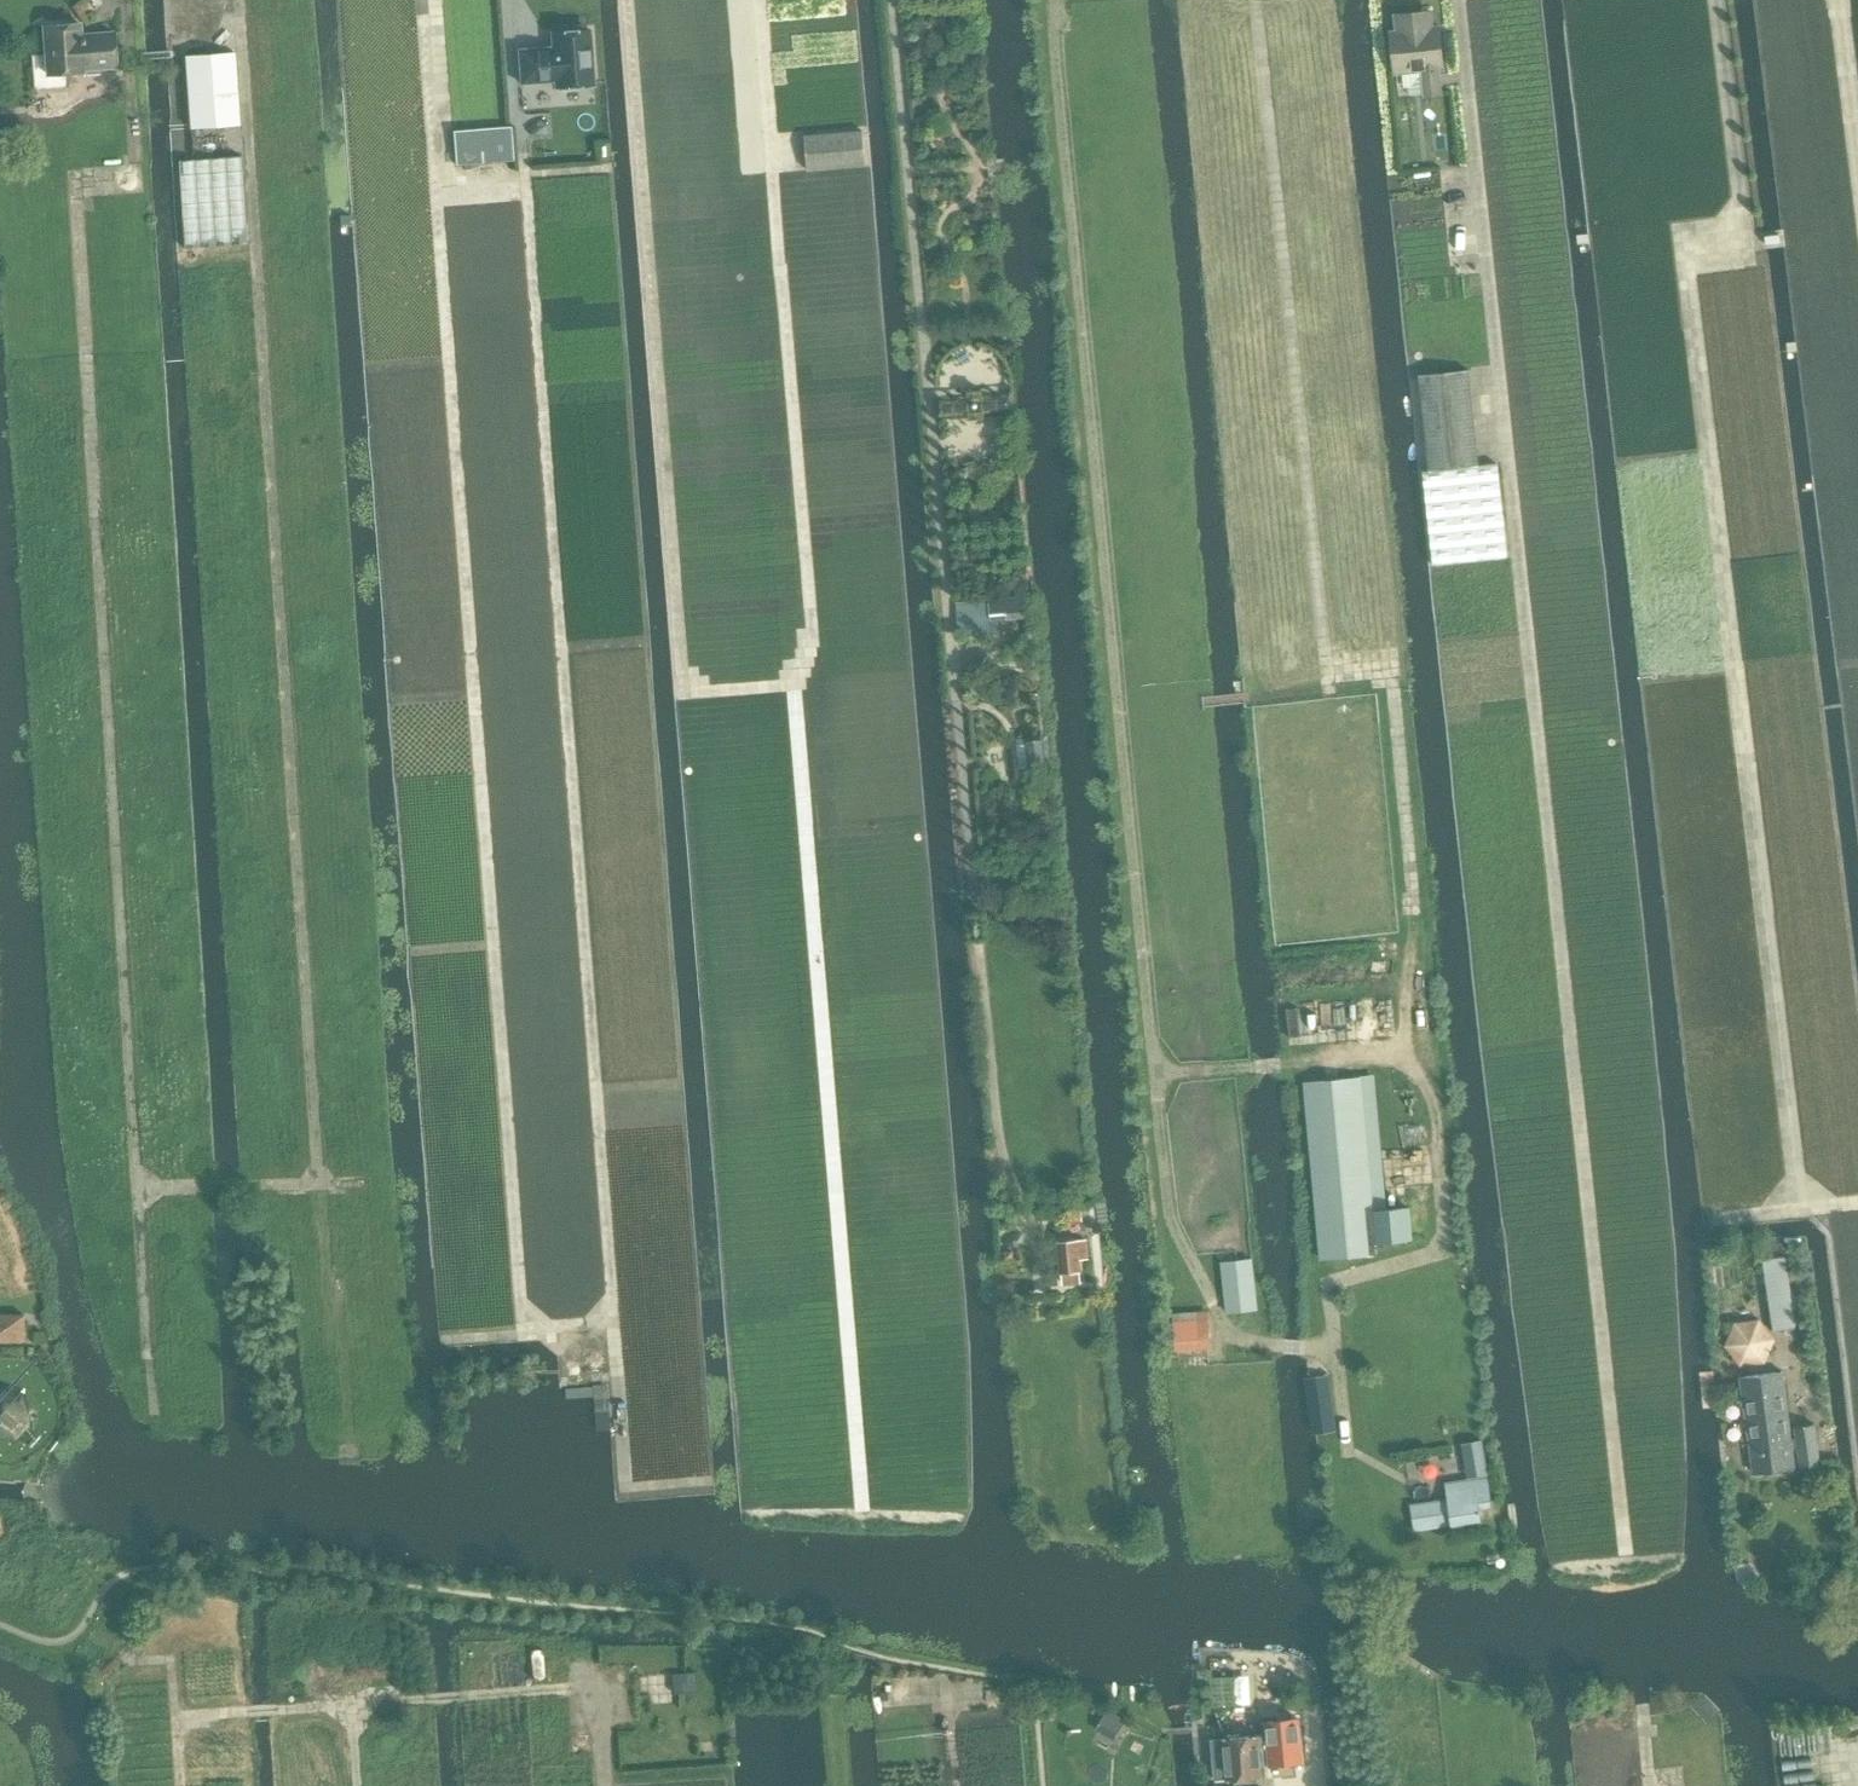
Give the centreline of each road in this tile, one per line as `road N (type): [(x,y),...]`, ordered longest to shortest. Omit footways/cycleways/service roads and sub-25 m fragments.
road 1 (track): [(1155,1076),(1430,1051),(1393,672),(1328,678),(1256,0)]
road 2 (track): [(611,1303),(594,1323),(522,1322),(436,187)]
road 3 (track): [(152,1401),(75,193)]
road 4 (track): [(1621,1478),(1489,309)]
road 5 (track): [(611,1303),(522,176)]
road 6 (track): [(142,1194),(320,1183),(255,234)]
road 7 (track): [(1430,1051),(1456,1256),(1356,1268),(1331,1293),(1337,1352)]
road 8 (track): [(609,1785),(602,1687),(351,1705)]
road 9 (track): [(350,1450),(320,1183)]
road 10 (track): [(180,1785),(176,1716),(351,1705)]
road 11 (track): [(436,187),(605,169)]
road 12 (track): [(1857,168),(1835,0)]

